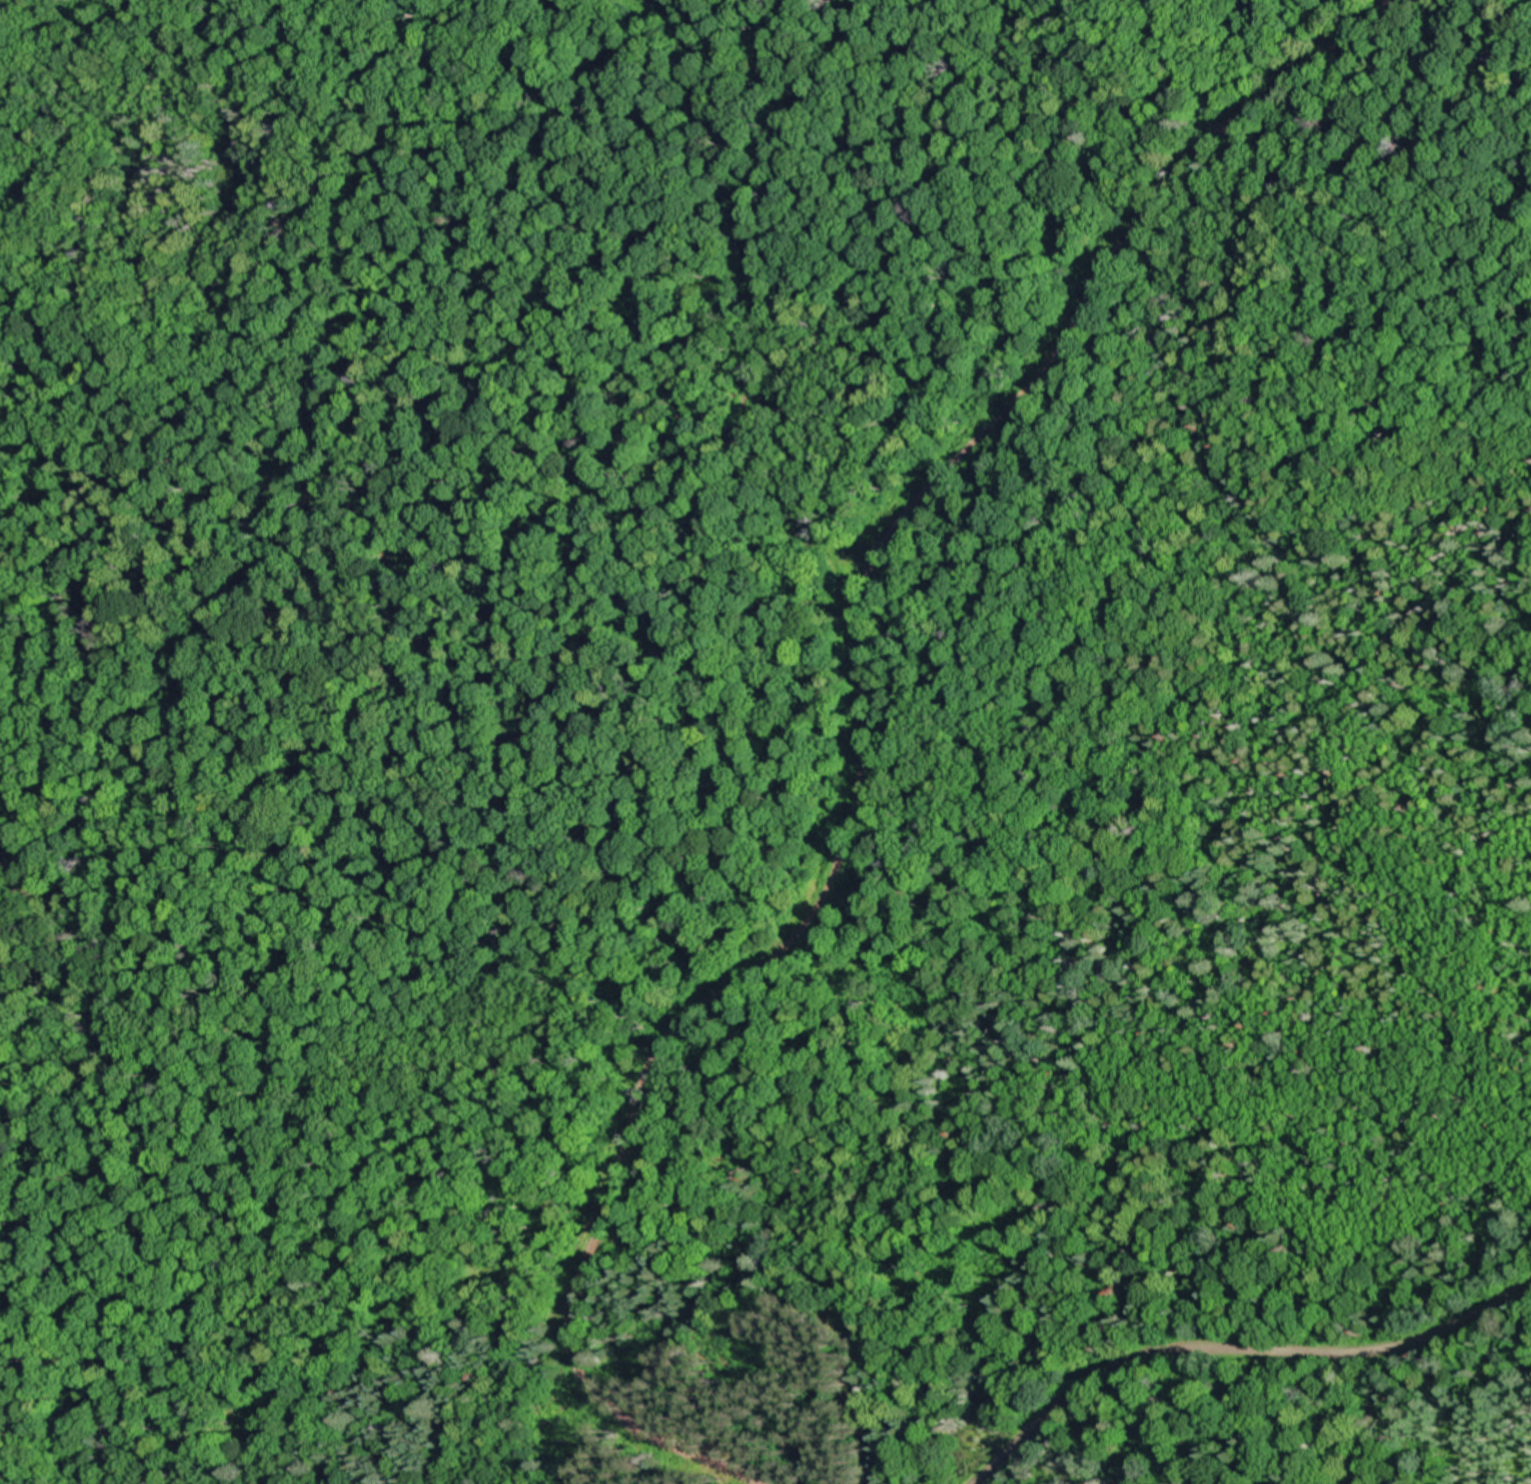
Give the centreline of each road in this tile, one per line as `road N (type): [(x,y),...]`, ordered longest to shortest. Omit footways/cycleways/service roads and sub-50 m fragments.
road 1 (residential): [(976,1483),(1095,1382),(1154,1359),(1336,1358),(1406,1349),(1530,1295)]

